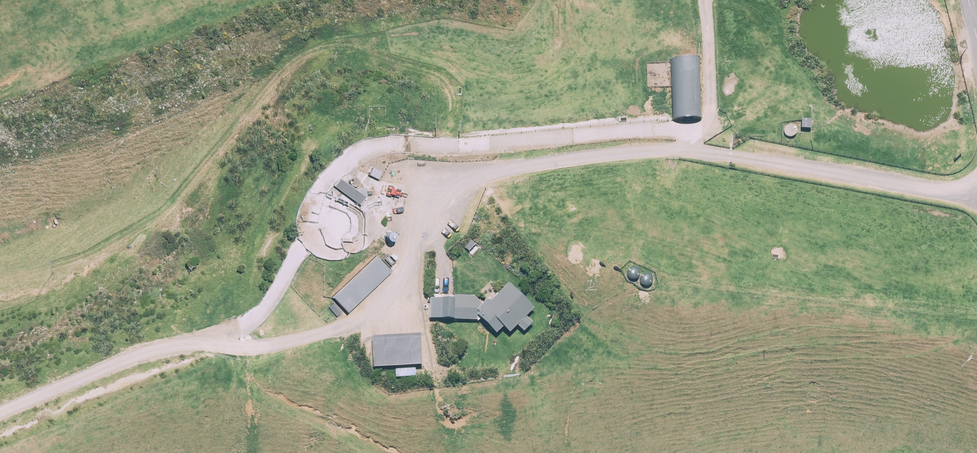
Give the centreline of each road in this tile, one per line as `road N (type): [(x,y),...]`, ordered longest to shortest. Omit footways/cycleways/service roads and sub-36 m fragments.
road 1 (track): [(703,131),(362,151),(315,194),(303,245),(266,307),(204,345)]
road 2 (track): [(382,306),(287,341),(140,356),(0,412)]
road 3 (track): [(705,0),(711,107),(687,150)]

